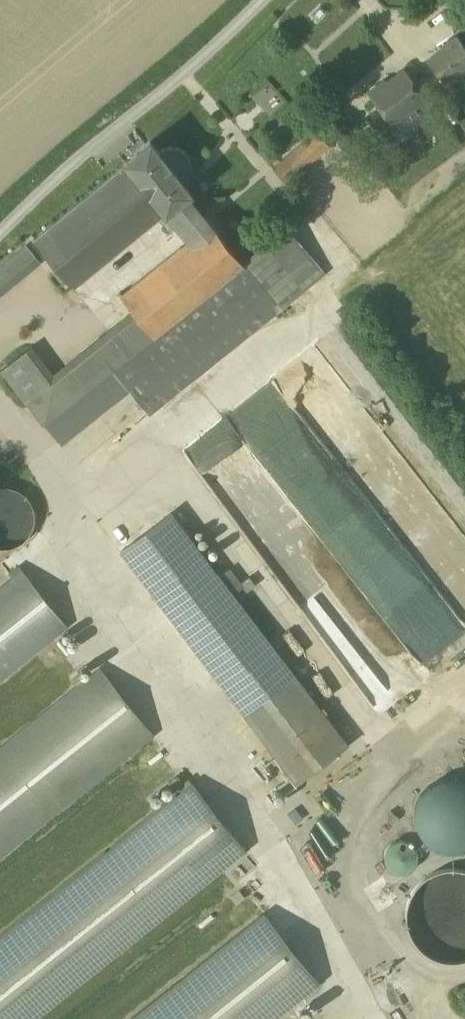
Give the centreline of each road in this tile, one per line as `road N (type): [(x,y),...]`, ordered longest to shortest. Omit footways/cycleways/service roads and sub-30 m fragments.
road 1 (unclassified): [(0,232),(247,0)]

